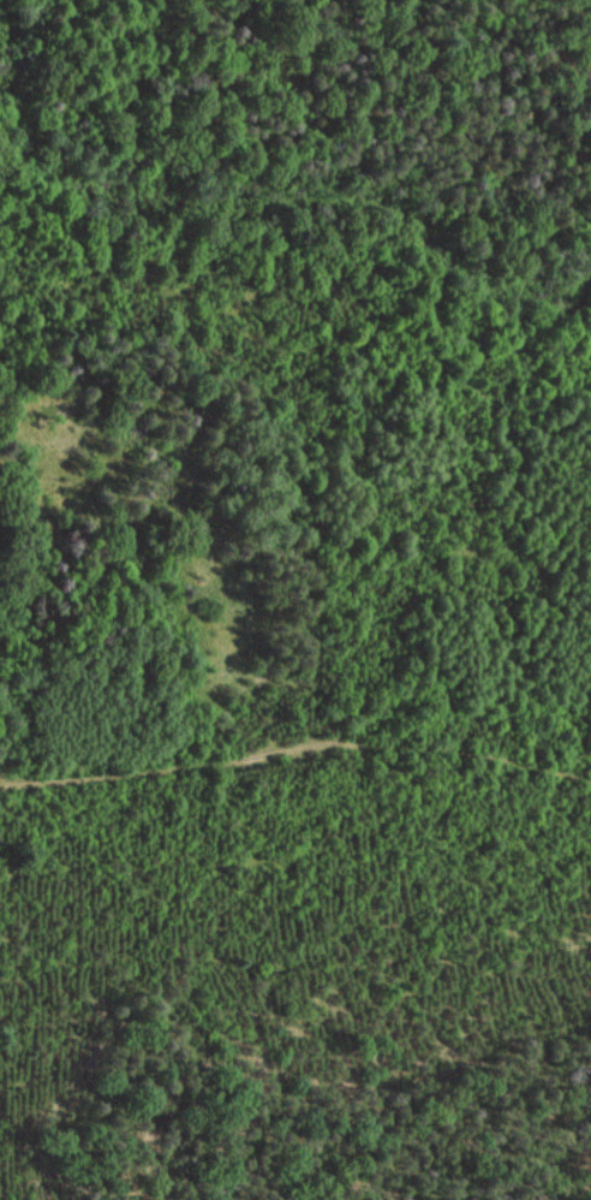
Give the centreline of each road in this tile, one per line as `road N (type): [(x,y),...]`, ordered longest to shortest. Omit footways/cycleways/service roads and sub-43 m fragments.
road 1 (track): [(590,790),(336,754),(286,715),(238,631),(132,569),(0,408)]

